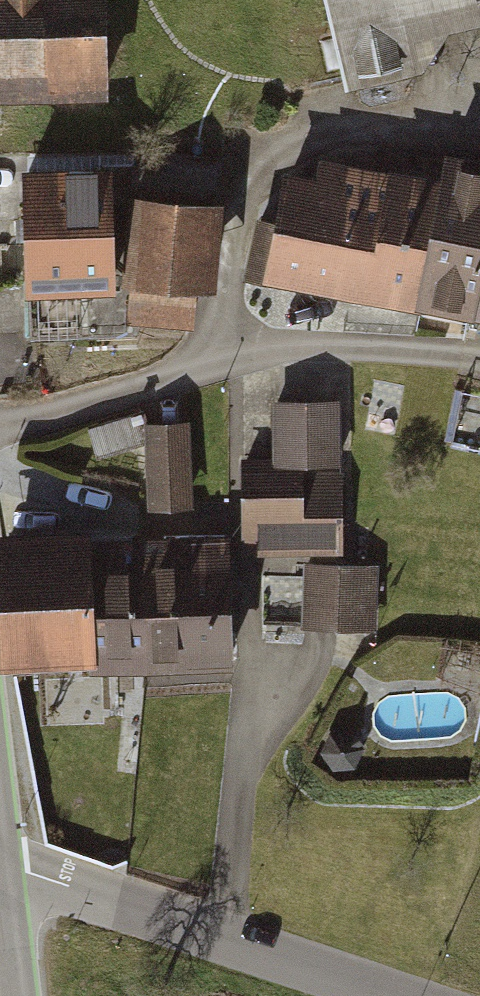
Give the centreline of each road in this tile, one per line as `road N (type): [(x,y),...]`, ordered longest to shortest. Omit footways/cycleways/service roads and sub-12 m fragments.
road 1 (unclassified): [(377,995),(0,864)]

